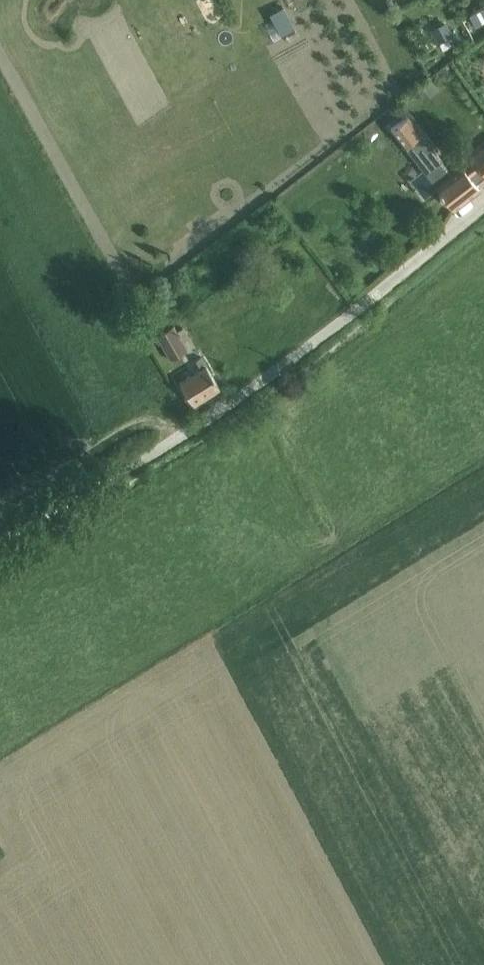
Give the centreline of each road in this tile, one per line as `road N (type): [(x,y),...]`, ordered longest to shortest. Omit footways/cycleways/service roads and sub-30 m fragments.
road 1 (residential): [(483,209),(267,381),(0,546)]

